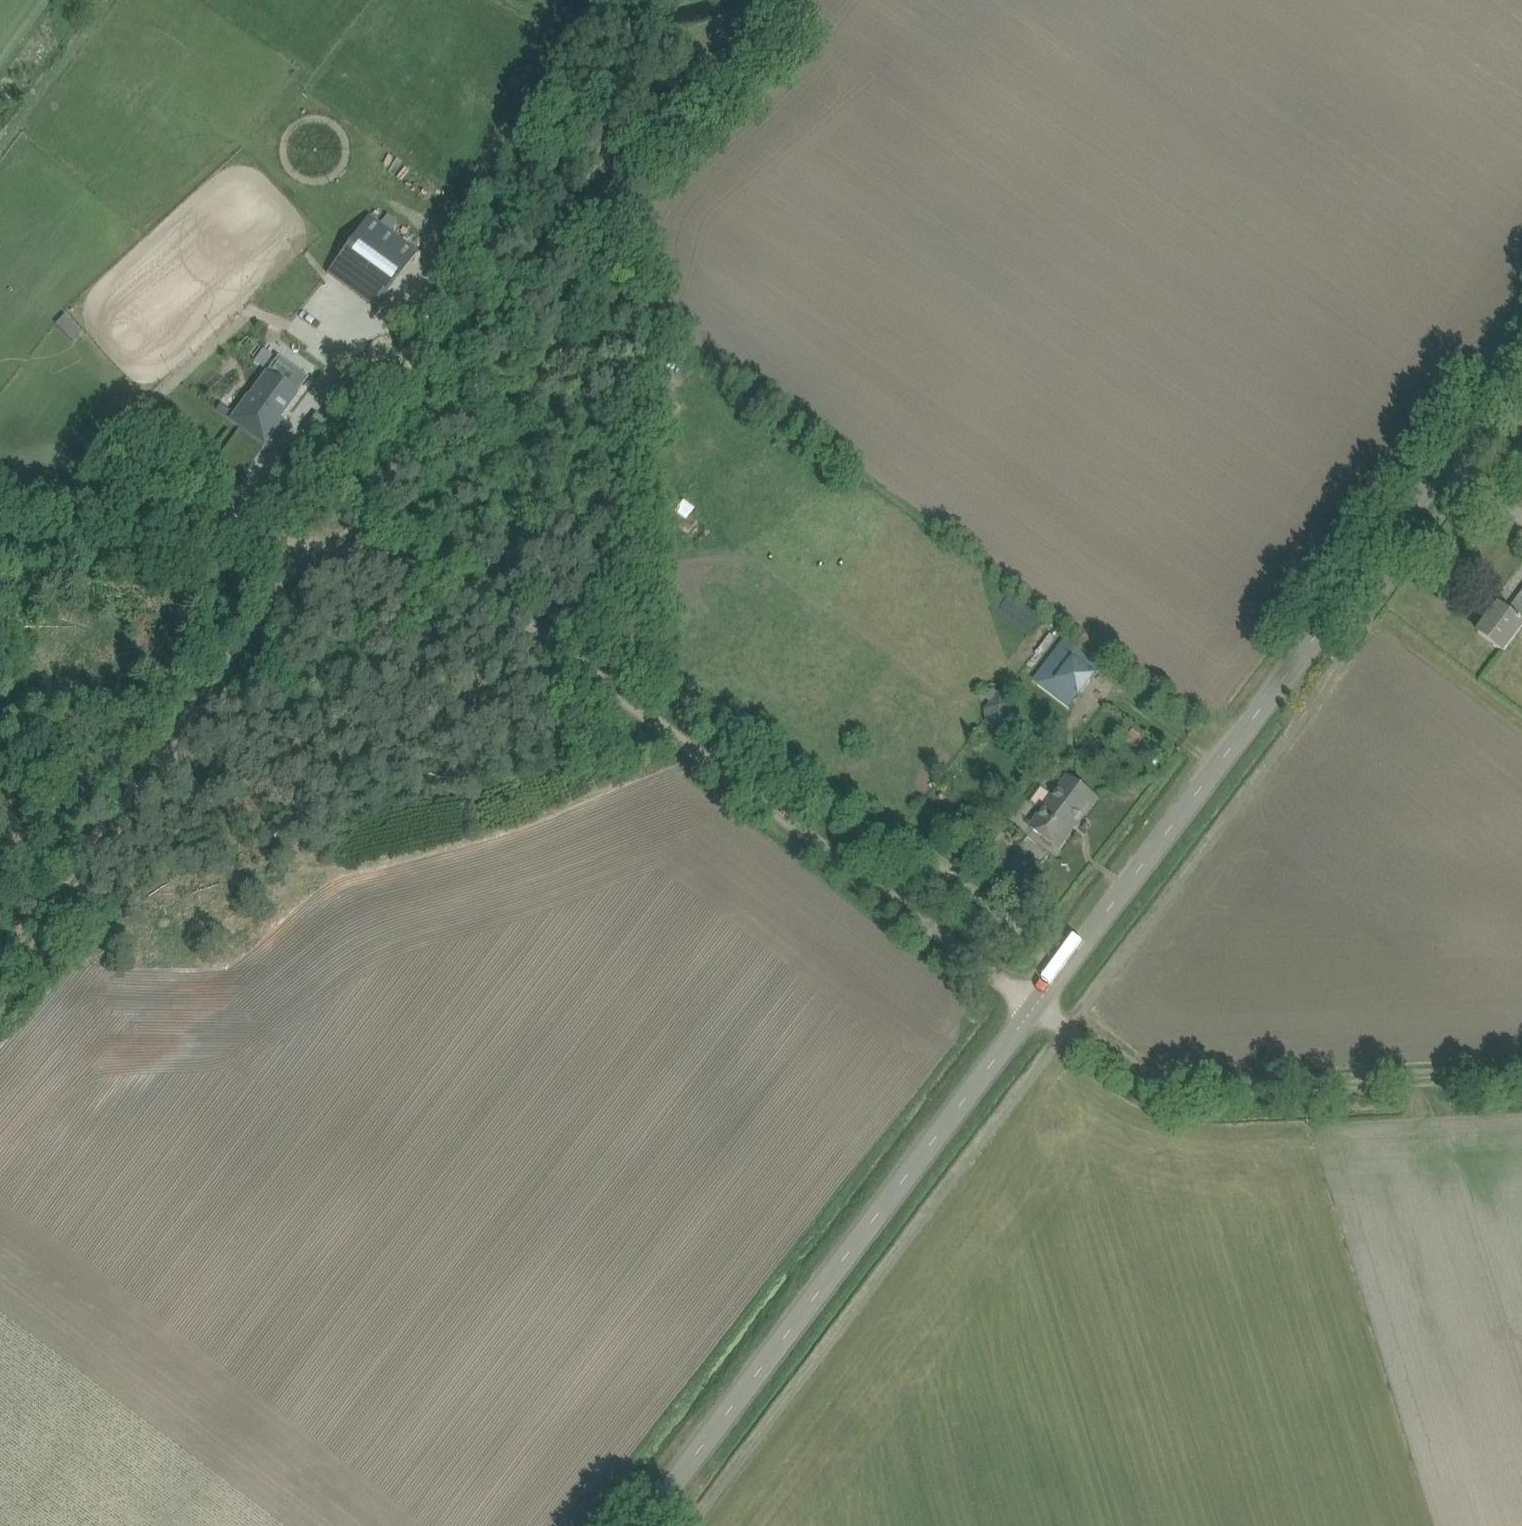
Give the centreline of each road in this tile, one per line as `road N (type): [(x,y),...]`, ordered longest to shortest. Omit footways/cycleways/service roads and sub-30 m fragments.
road 1 (tertiary): [(1521,365),(642,1525)]
road 2 (track): [(337,546),(453,578),(667,724),(1033,1010)]
road 3 (track): [(302,540),(157,761),(0,963)]
road 4 (track): [(1521,1073),(1168,1088),(1033,1010)]
road 5 (track): [(0,496),(337,546)]

